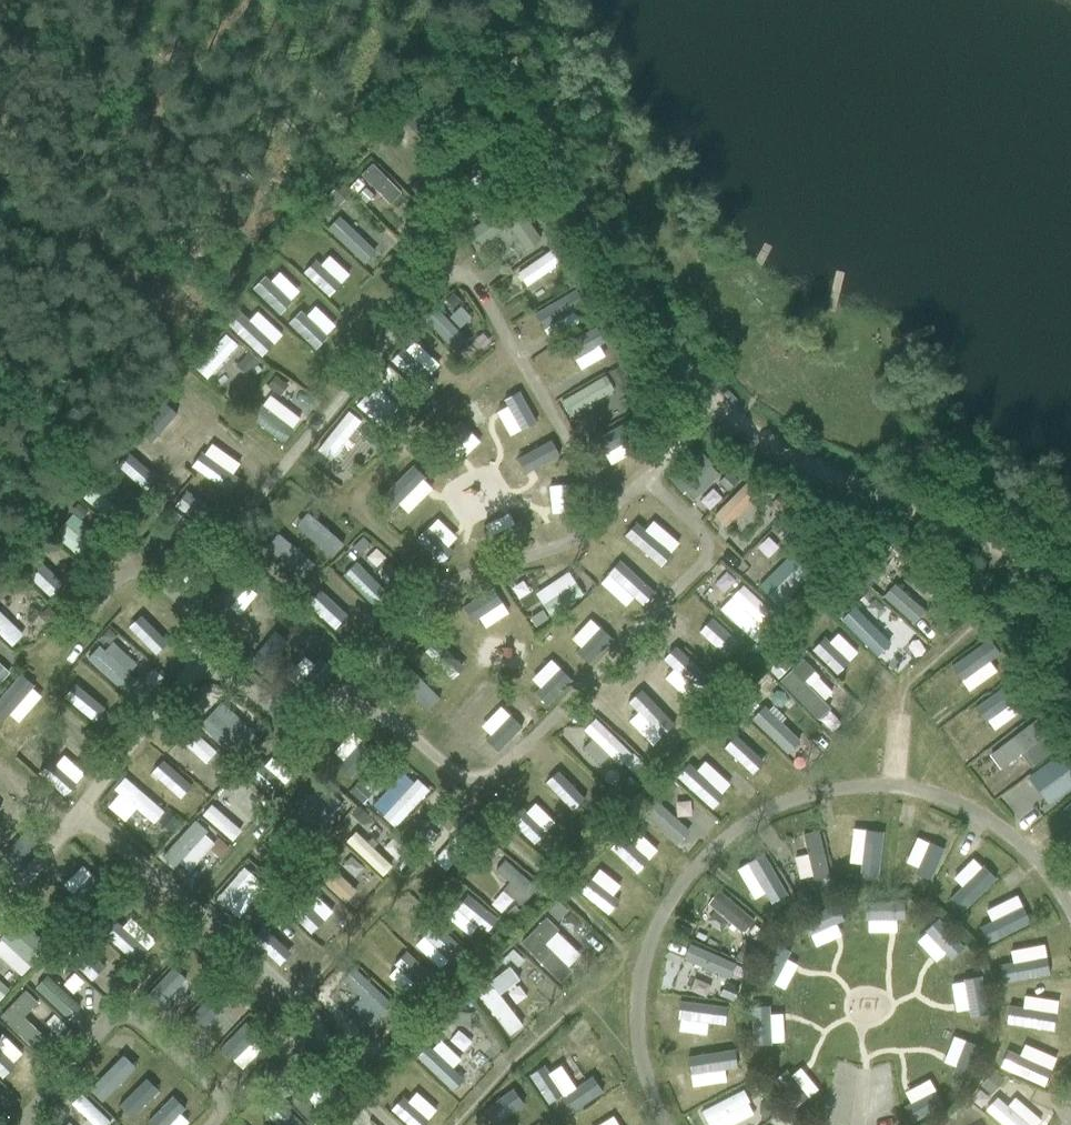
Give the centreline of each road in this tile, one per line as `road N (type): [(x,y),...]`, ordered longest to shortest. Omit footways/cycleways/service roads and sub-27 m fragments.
road 1 (track): [(512,0),(603,205),(707,366),(760,414),(842,466),(1070,581)]

